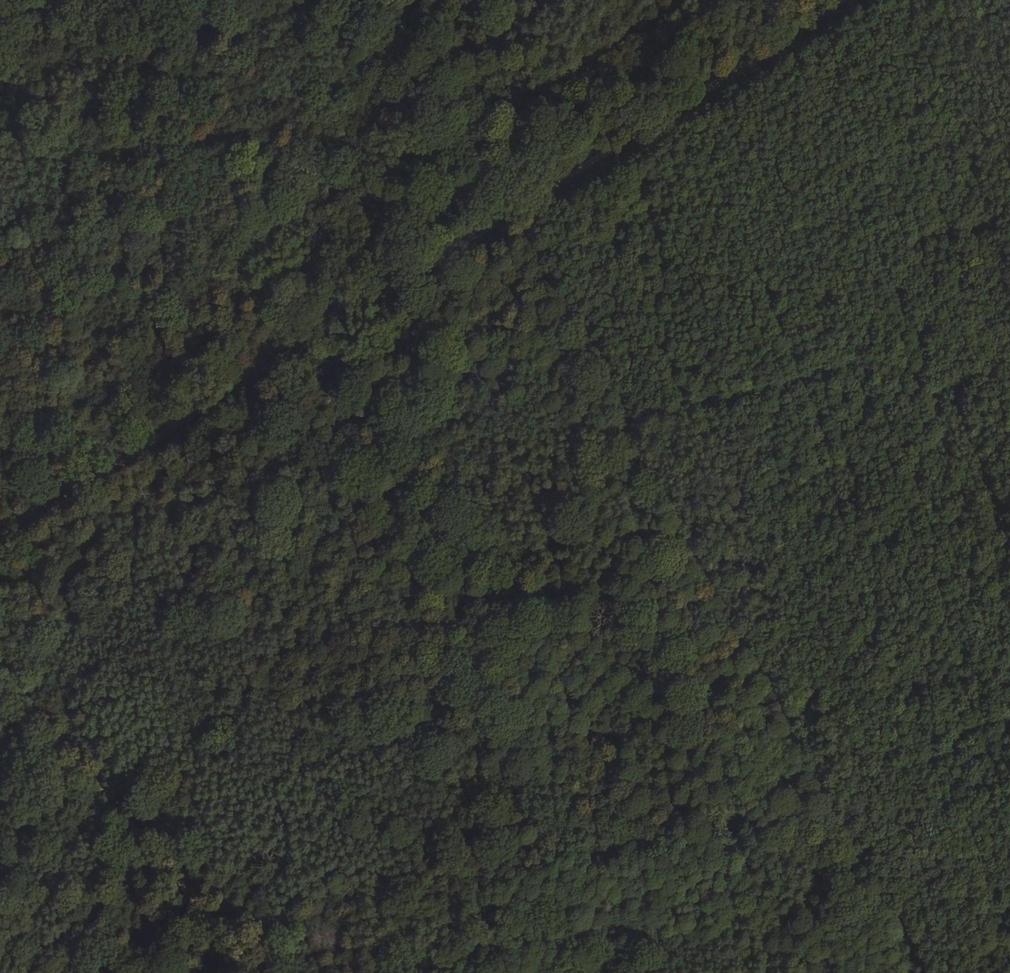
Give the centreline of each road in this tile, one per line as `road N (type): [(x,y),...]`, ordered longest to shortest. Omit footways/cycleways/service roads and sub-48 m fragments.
road 1 (track): [(0,542),(699,105),(851,0)]
road 2 (track): [(251,972),(0,663)]

